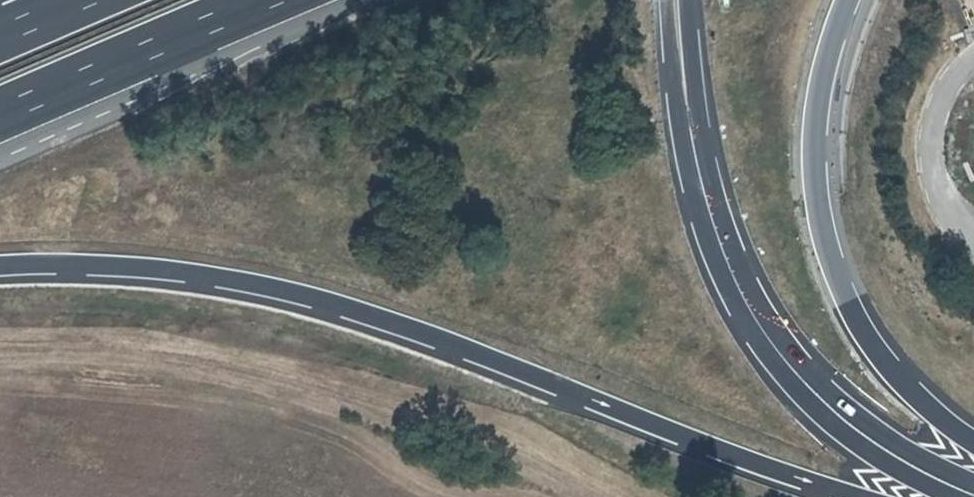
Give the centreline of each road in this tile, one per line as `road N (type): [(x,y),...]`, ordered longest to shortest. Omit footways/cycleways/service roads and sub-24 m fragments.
road 1 (motorway): [(0,264),(159,268),(260,283),(465,340),(895,496)]
road 2 (track): [(589,496),(494,445),(245,377),(0,352)]
road 3 (motorway): [(665,0),(682,186),(726,303),(809,413),(925,496)]
road 4 (motorway): [(973,468),(899,442),(829,390),(753,295),(710,176),(693,0)]
road 5 (motorway): [(973,448),(935,418),(828,260),(814,205),(813,102),(842,0)]
road 6 (motorway): [(0,110),(259,0)]

